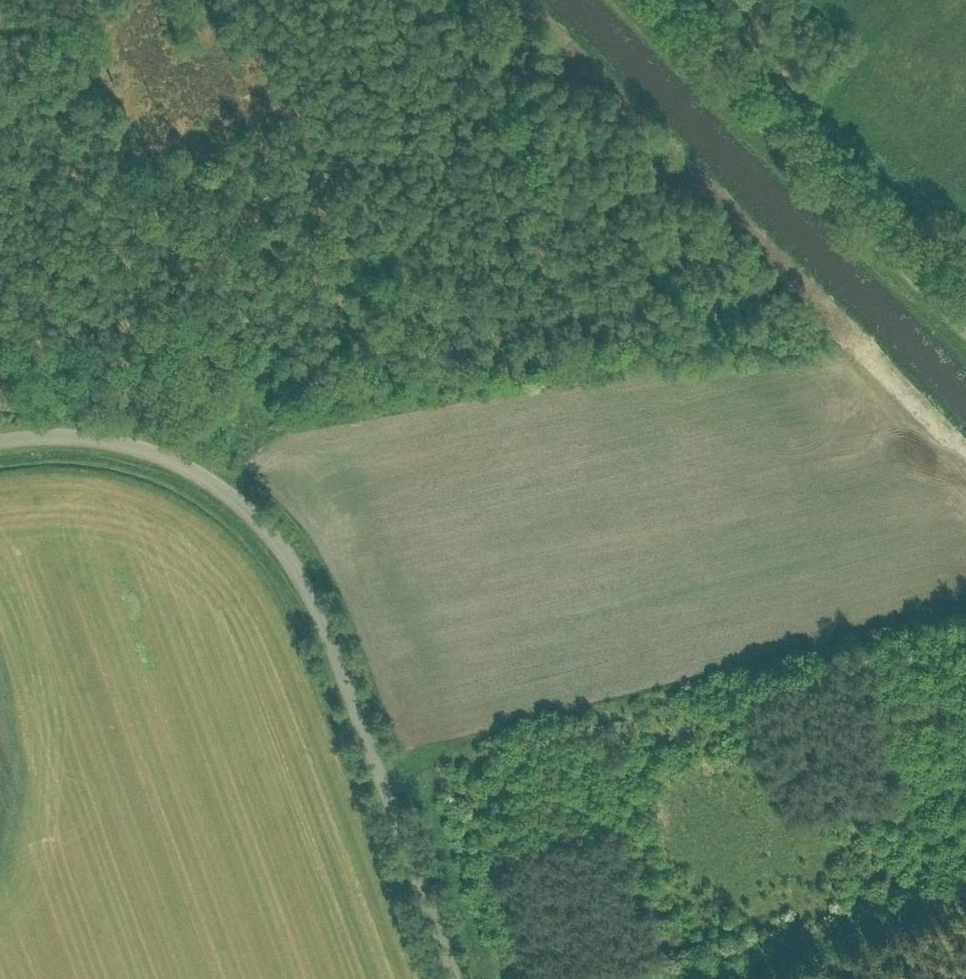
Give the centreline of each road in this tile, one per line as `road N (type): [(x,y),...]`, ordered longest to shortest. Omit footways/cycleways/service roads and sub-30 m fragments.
road 1 (unclassified): [(454,978),(319,620),(282,549),(213,482),(153,450),(57,436),(0,441)]
road 2 (unclassified): [(965,331),(640,0)]

